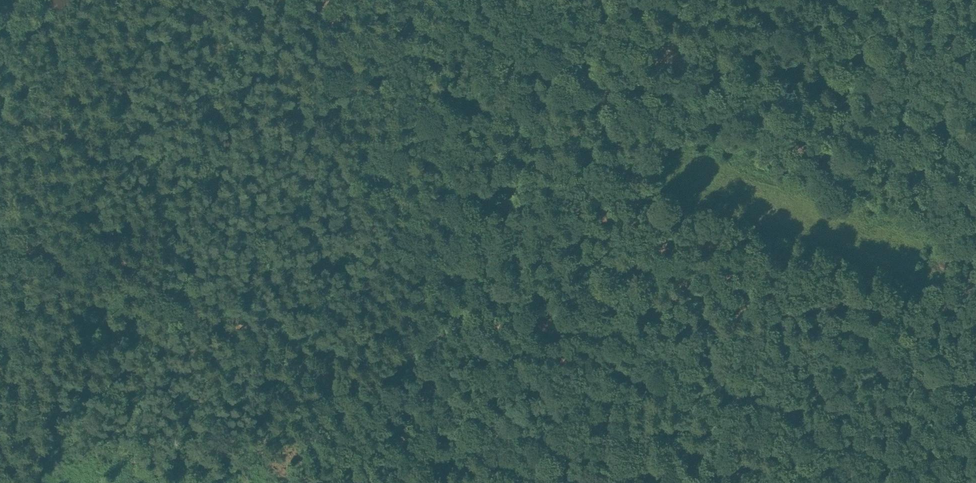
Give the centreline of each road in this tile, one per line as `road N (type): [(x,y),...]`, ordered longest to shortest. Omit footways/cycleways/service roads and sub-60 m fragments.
road 1 (track): [(377,482),(570,0)]

